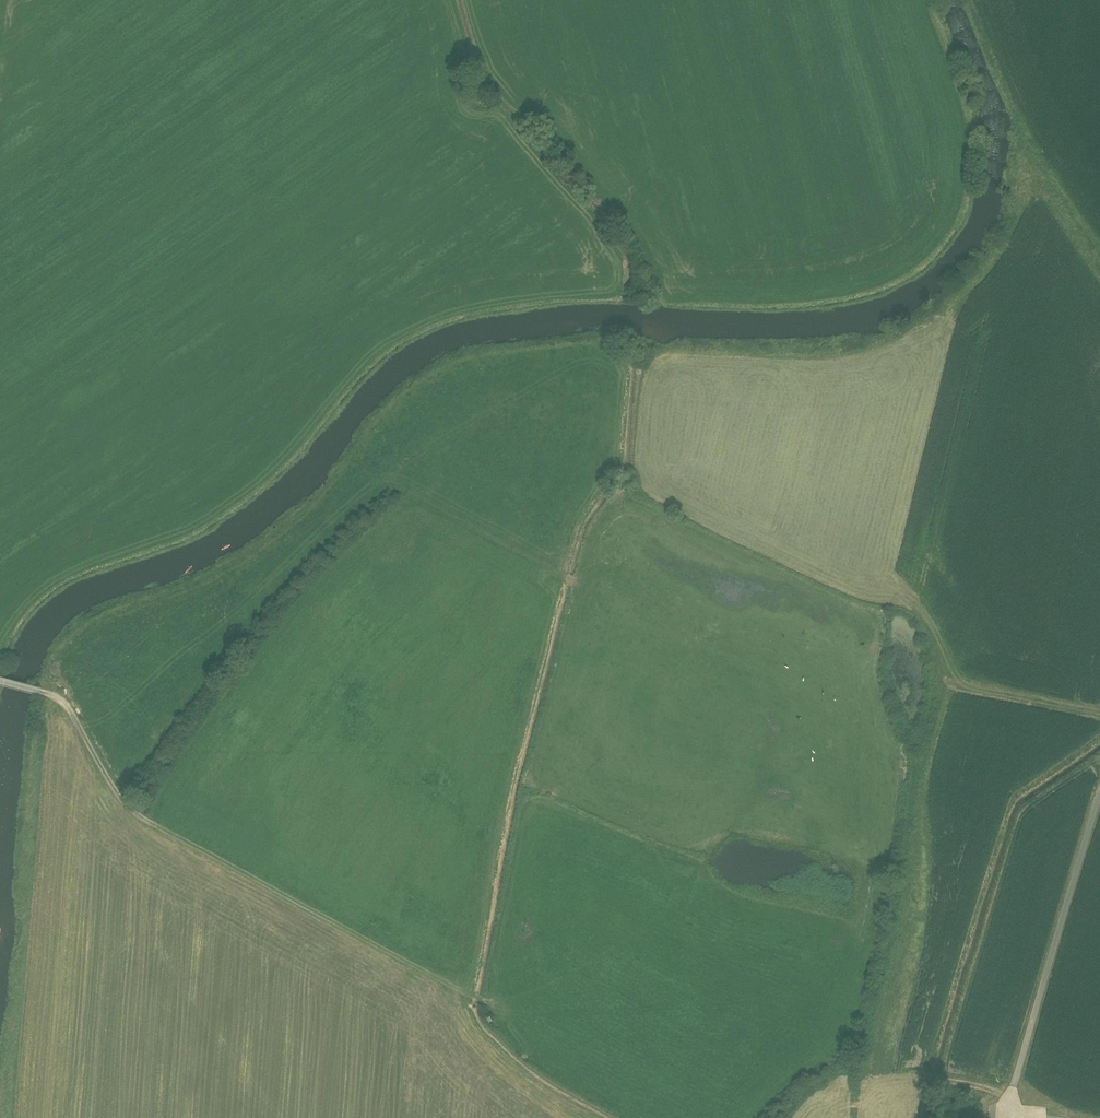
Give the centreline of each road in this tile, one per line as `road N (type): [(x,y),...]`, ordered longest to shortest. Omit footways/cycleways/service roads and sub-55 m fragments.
road 1 (track): [(0,680),(60,699),(116,789),(164,831)]

